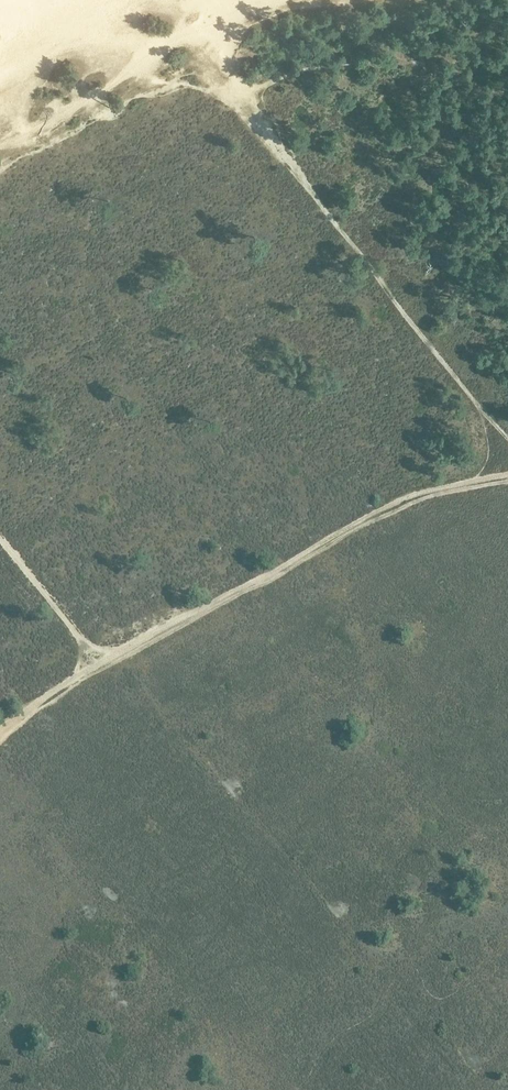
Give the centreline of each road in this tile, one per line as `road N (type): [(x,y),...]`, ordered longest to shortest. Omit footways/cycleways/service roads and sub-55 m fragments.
road 1 (track): [(507,474),(386,507),(98,663),(0,726)]
road 2 (track): [(243,93),(507,21)]
road 3 (track): [(0,168),(174,82),(243,93)]

